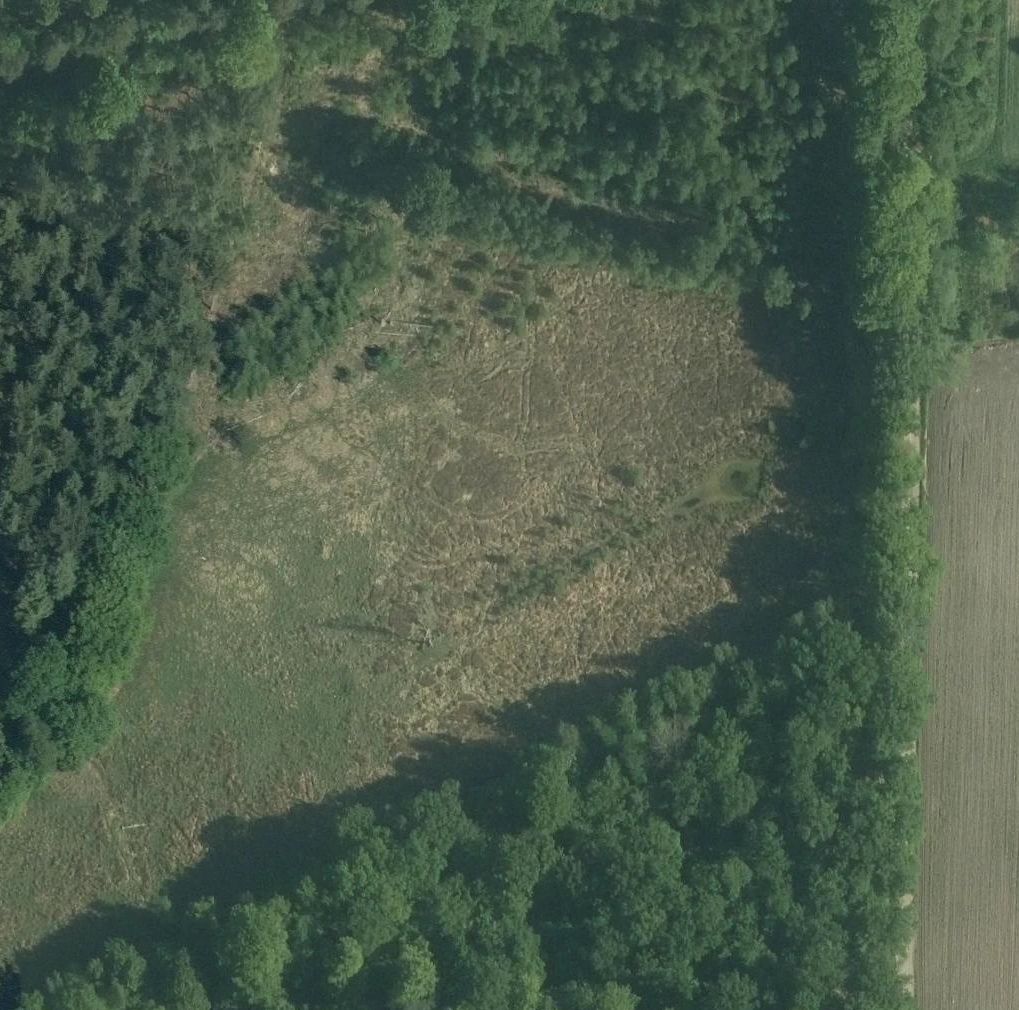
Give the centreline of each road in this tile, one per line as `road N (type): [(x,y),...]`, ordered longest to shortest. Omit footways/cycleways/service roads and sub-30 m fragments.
road 1 (track): [(920,0),(910,1009)]
road 2 (track): [(327,0),(0,70)]

